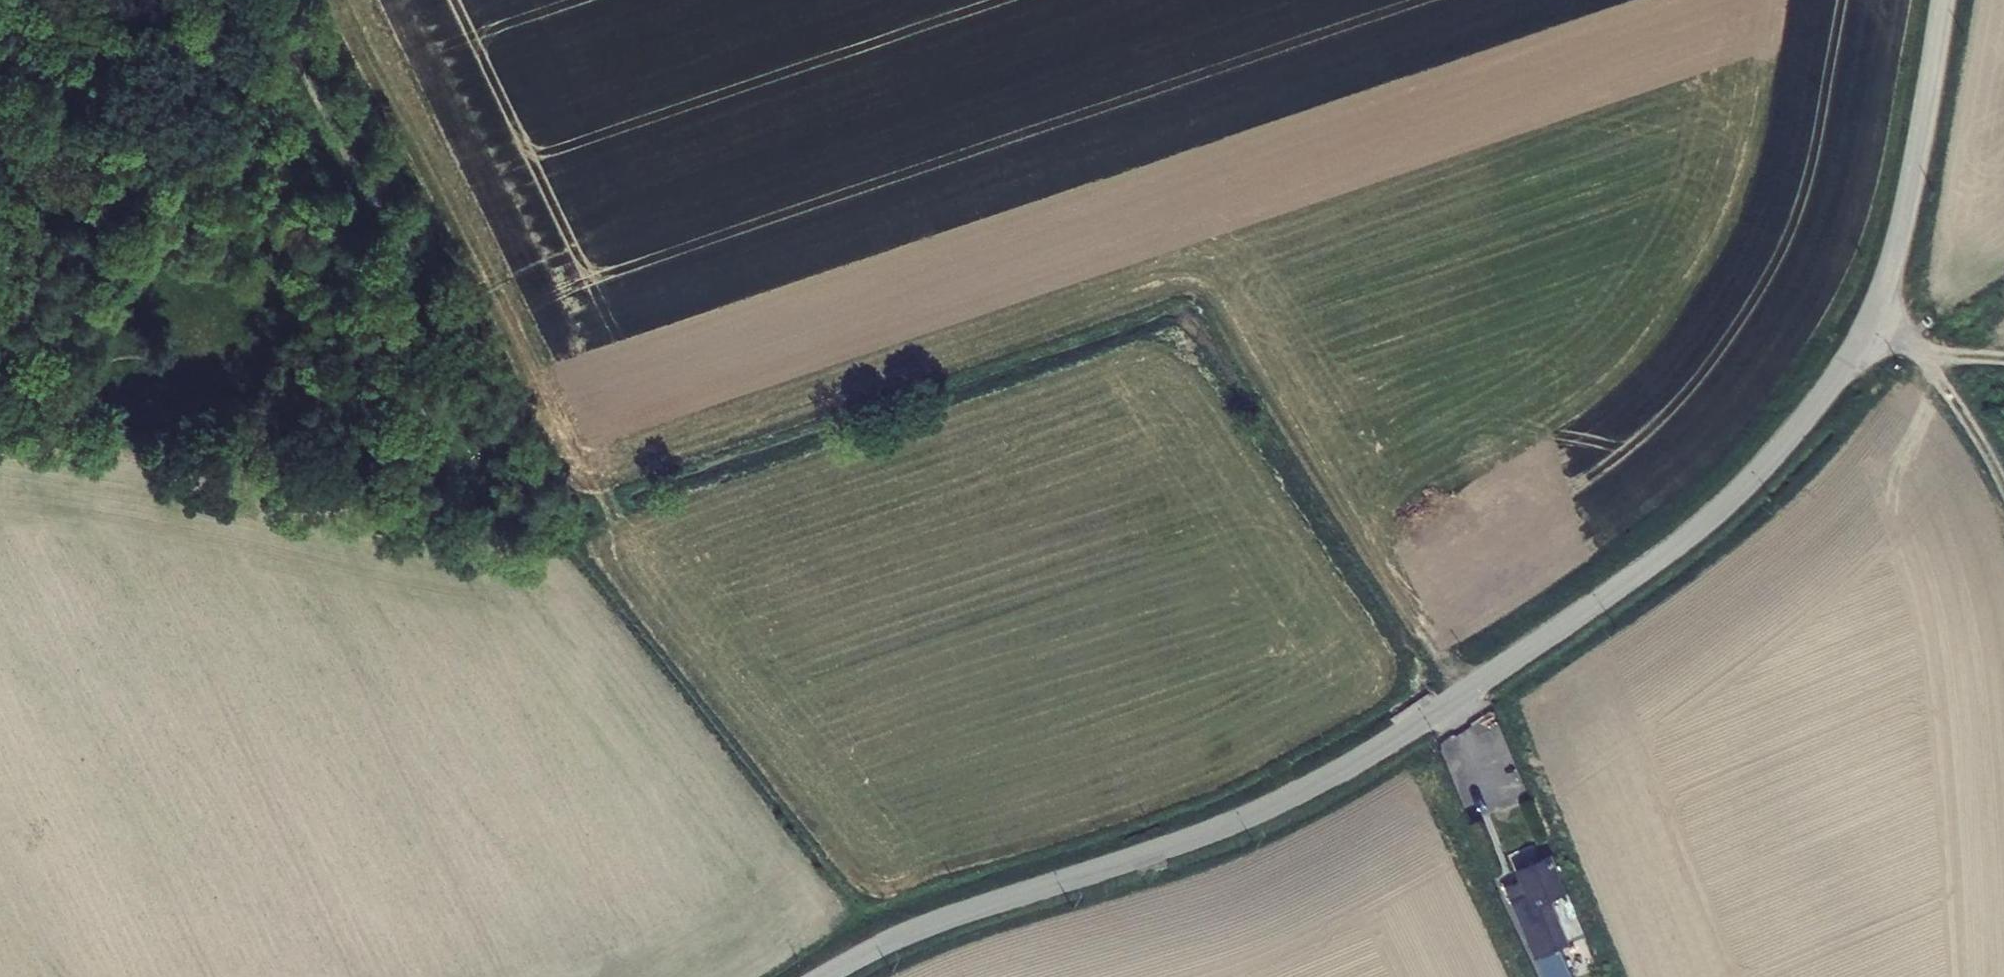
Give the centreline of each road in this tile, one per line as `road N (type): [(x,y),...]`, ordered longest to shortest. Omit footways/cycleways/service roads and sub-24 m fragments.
road 1 (tertiary): [(824,976),(933,924),(1190,840),(1319,784),(1534,647),(1709,521),(1808,415),(1869,319),(1912,181),(1942,0)]
road 2 (track): [(2003,490),(1955,389),(1896,345)]
road 3 (track): [(1858,342),(2003,355)]

